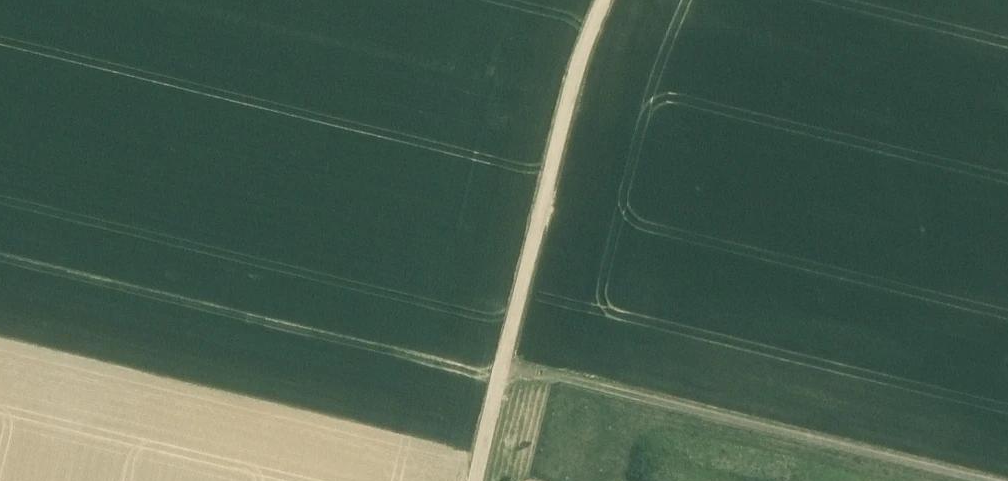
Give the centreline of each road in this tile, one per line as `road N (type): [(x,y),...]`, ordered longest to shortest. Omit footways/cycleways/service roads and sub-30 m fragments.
road 1 (track): [(476,480),(579,57),(607,0)]

